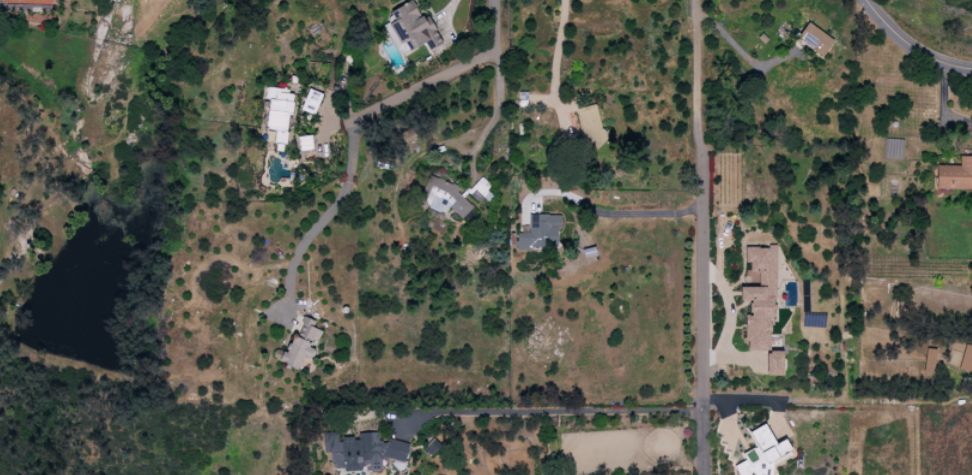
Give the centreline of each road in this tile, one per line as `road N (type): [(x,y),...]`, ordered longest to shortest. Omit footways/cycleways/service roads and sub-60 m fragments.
road 1 (residential): [(344,191),(353,120),(497,40),(498,0)]
road 2 (residential): [(867,0),(908,43),(971,70)]

